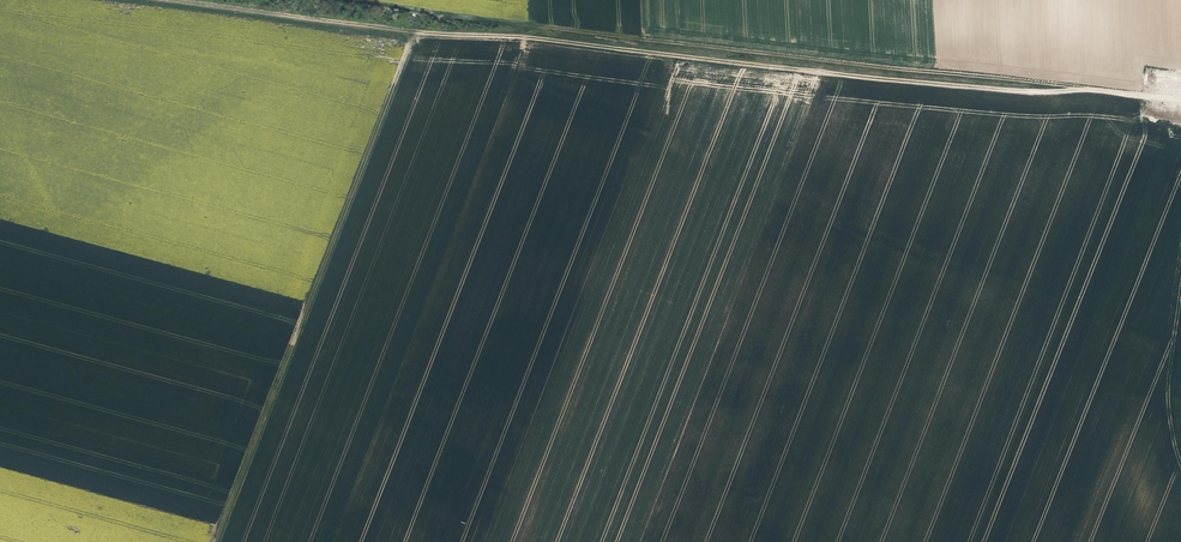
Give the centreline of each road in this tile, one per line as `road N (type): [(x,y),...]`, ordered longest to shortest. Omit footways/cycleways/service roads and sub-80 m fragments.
road 1 (track): [(1180,96),(1047,94),(175,0)]
road 2 (track): [(1103,91),(358,0)]
road 3 (track): [(417,30),(220,541)]

